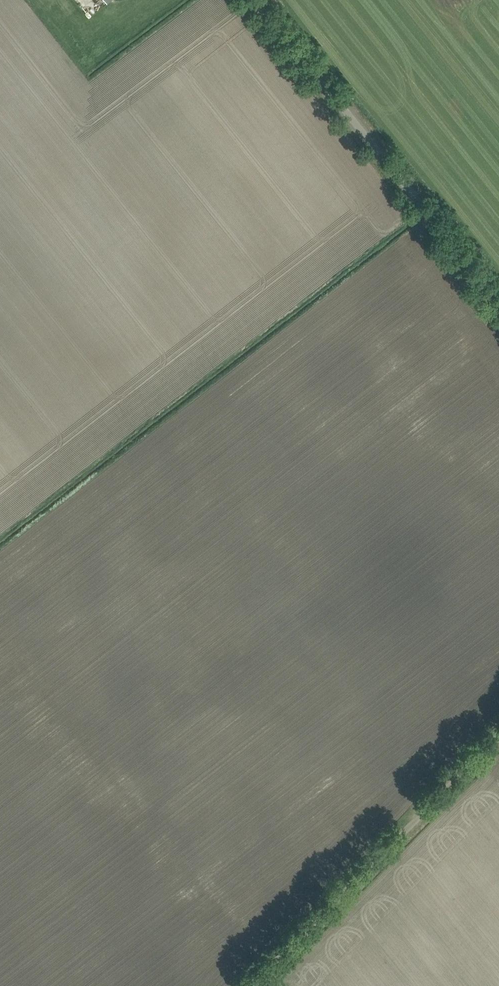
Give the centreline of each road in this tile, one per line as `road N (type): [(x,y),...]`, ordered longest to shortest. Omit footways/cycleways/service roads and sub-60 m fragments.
road 1 (tertiary): [(498,302),(257,0)]
road 2 (unclassified): [(250,985),(498,735)]

